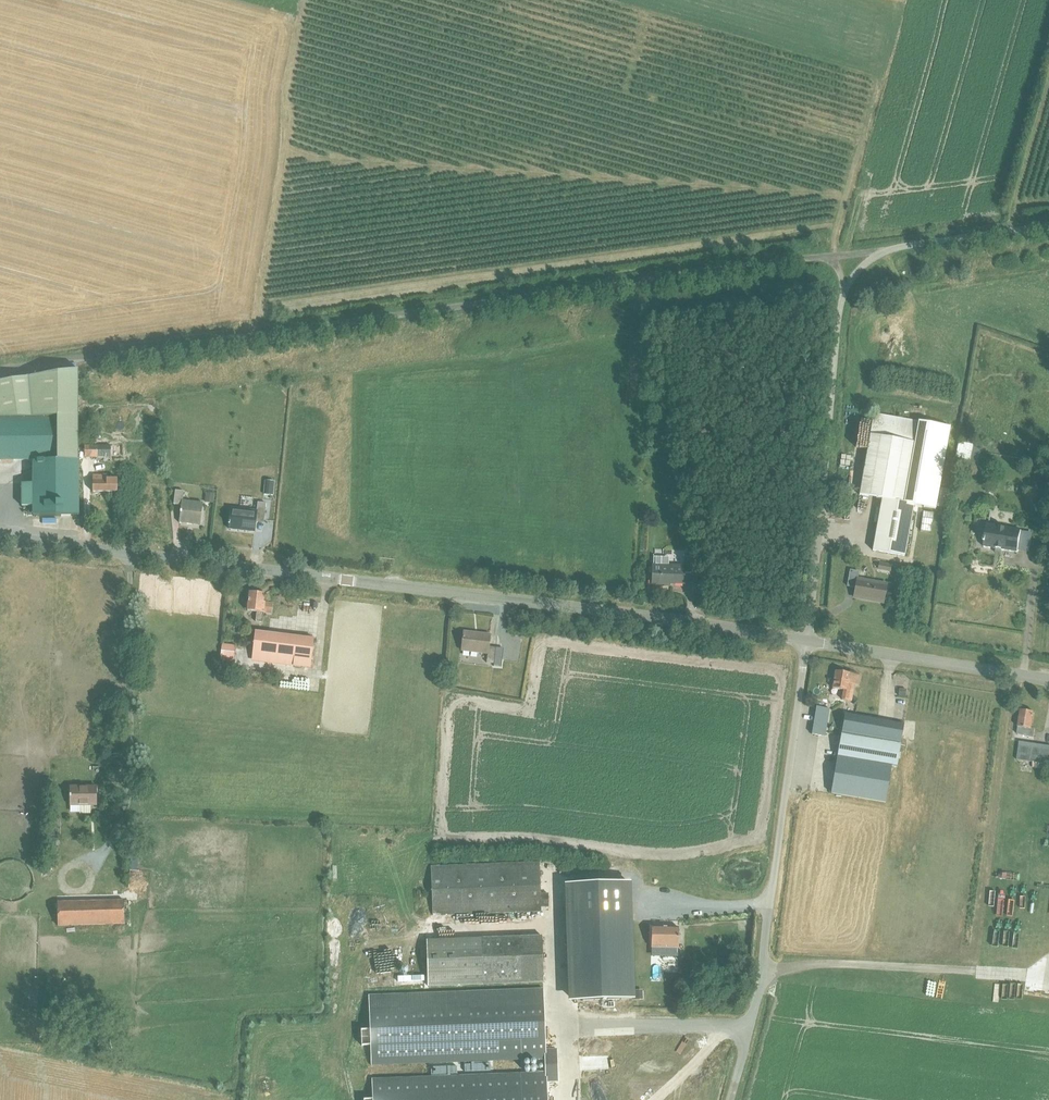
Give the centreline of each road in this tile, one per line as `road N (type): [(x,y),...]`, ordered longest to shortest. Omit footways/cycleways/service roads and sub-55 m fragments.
road 1 (track): [(0,370),(887,251)]
road 2 (tertiary): [(806,641),(0,540)]
road 3 (unclassified): [(729,1099),(760,970),(806,641)]
road 4 (unclassified): [(806,641),(842,300),(867,263),(887,251)]
road 5 (tertiary): [(1048,680),(806,641)]
road 6 (residential): [(887,251),(1048,226)]

